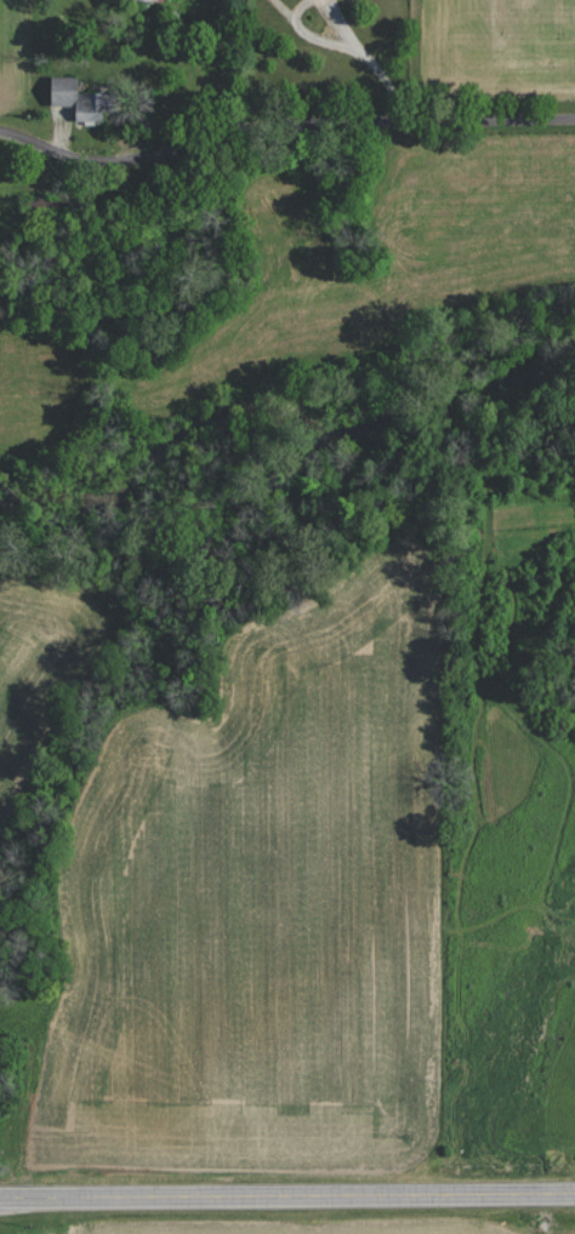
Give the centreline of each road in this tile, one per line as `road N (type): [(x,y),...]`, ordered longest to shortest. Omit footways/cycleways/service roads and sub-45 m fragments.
road 1 (residential): [(574,118),(269,125),(95,161),(0,131)]
road 2 (primary): [(0,1199),(574,1195)]

